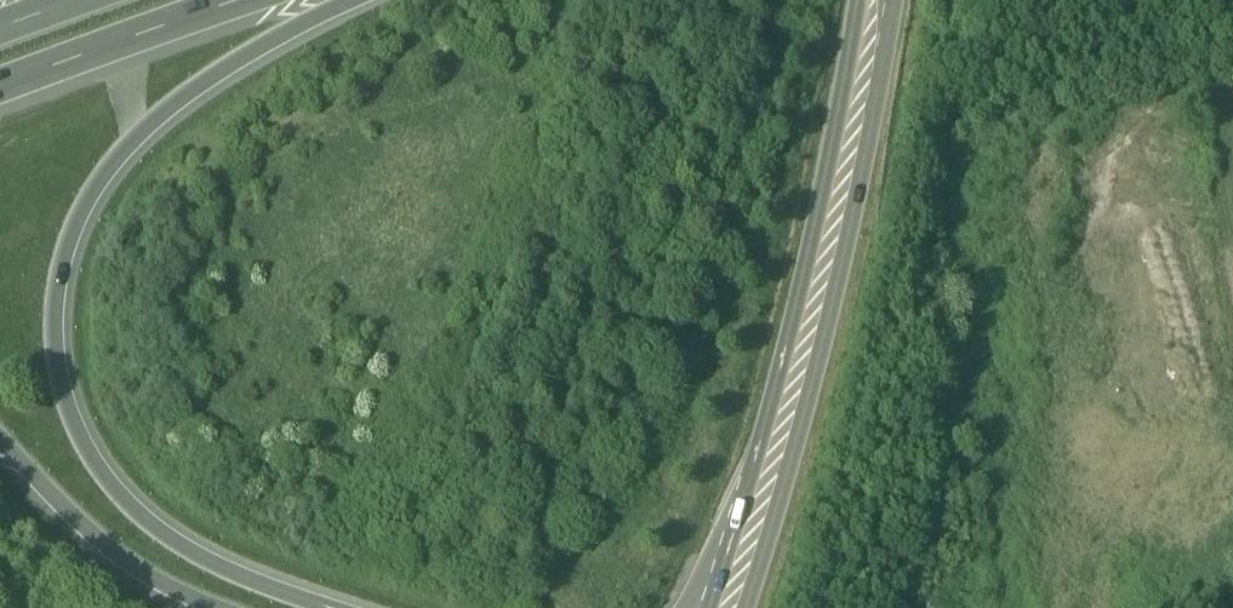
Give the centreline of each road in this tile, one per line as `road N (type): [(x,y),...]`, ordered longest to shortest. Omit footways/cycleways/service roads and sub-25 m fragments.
road 1 (motorway): [(350,607),(256,575),(152,516),(82,434),(55,352),(52,317),(68,222),(132,127),(197,72),(326,0)]
road 2 (primary): [(764,494),(877,0)]
road 3 (motorway): [(0,433),(121,550),(233,607)]
road 4 (motorway): [(0,74),(202,0)]
road 5 (track): [(1232,89),(1139,107),(1119,161)]
road 6 (motorway): [(764,494),(692,607)]
road 7 (primary): [(727,607),(764,494)]

